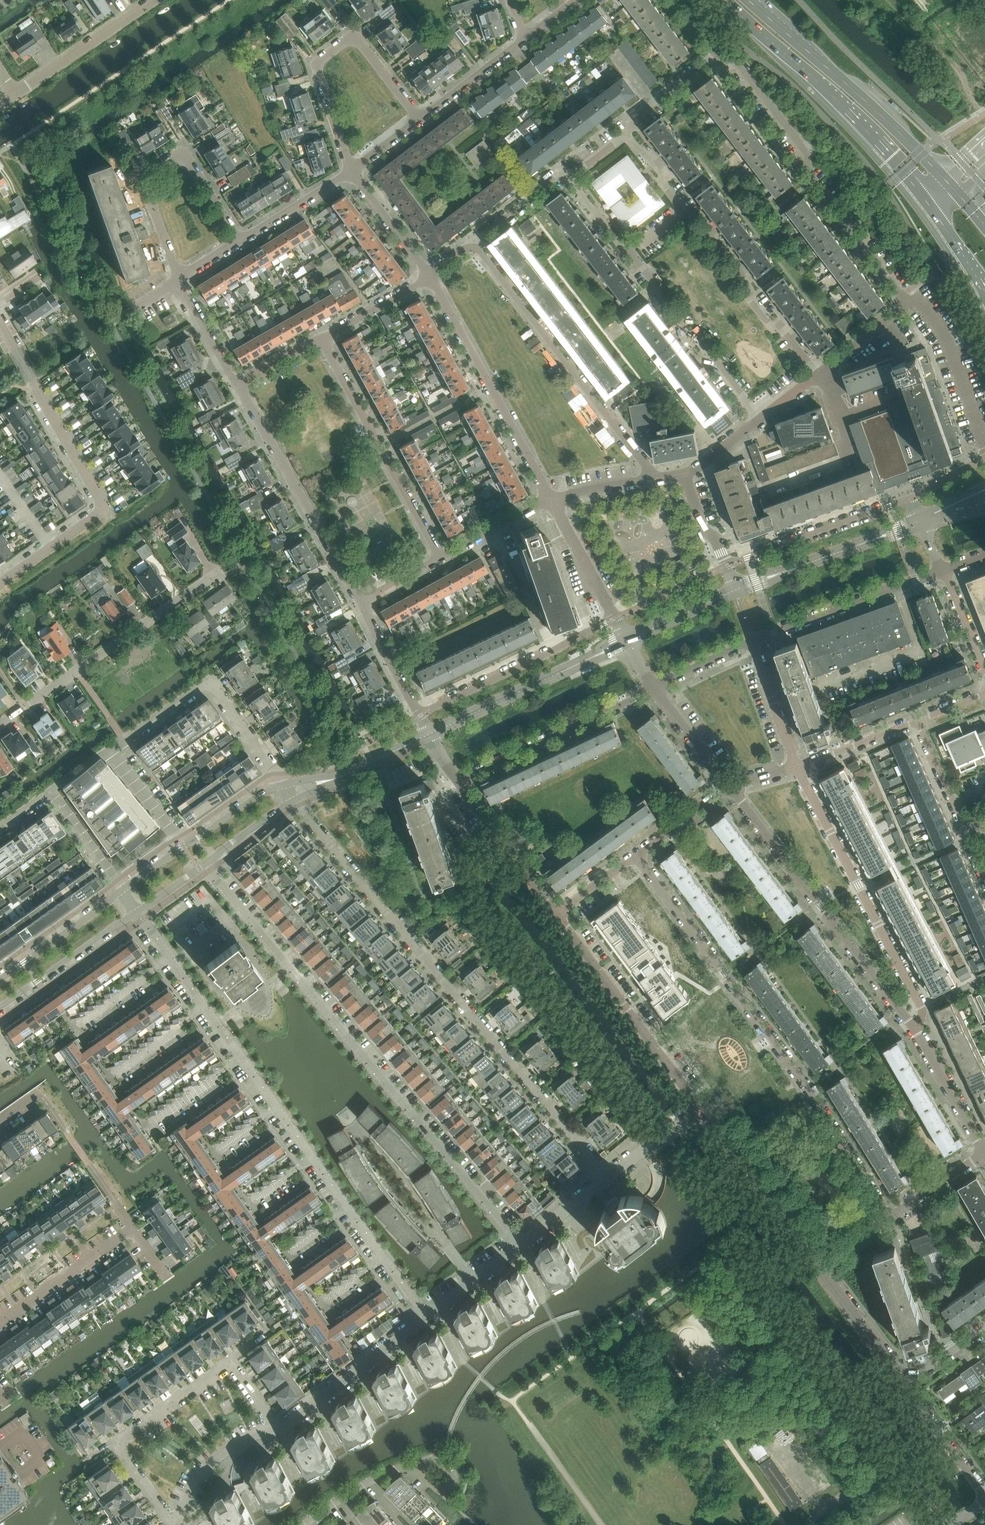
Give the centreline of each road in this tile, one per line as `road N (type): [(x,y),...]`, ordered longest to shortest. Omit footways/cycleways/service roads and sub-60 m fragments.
road 1 (residential): [(520,1244),(205,864)]
road 2 (residential): [(606,1176),(293,800)]
road 3 (residential): [(887,1218),(811,1092),(635,856)]
road 4 (primary): [(727,0),(893,157),(984,288)]
road 5 (residential): [(0,325),(99,503),(0,583)]
road 6 (residential): [(909,303),(806,170),(808,156),(737,61),(716,54)]
road 7 (residential): [(277,1429),(233,1361),(118,1443),(175,1524)]
road 8 (primary): [(984,223),(868,99),(756,0)]
road 9 (residential): [(818,377),(626,134)]
road 10 (residential): [(762,420),(569,178)]
road 11 (residential): [(913,1026),(729,789)]
road 12 (residential): [(657,479),(473,248)]
road 13 (residential): [(913,1026),(924,1010),(797,769)]
road 14 (residential): [(0,726),(218,575),(229,575)]
road 15 (residential): [(352,172),(317,66),(335,50),(356,39),(419,120)]
road 16 (residential): [(553,501),(430,275)]
road 17 (residential): [(441,559),(322,339)]
road 18 (residential): [(359,604),(241,385)]
road 19 (residential): [(179,277),(148,172),(186,158),(239,238)]
road 20 (residential): [(699,1105),(558,914)]
road 21 (residential): [(183,845),(113,748),(206,686)]
road 22 (residential): [(170,1276),(132,1225),(0,1320)]
road 23 (residential): [(614,619),(420,717)]
road 24 (residential): [(461,781),(655,685)]
road 25 (residential): [(752,641),(942,569)]
road 26 (residential): [(818,1266),(699,1105)]
road 27 (residential): [(910,499),(726,566)]
road 28 (residential): [(277,1429),(428,1316)]
road 29 (residential): [(0,831),(54,792),(122,889)]
road 30 (tertiary): [(430,734),(596,655)]
road 31 (residential): [(16,93),(157,0)]
road 32 (tertiary): [(0,1008),(137,911)]
road 33 (residential): [(984,874),(920,720)]
road 34 (residential): [(558,914),(461,781)]
road 35 (residential): [(909,303),(921,305),(956,360),(984,442)]
road 36 (tertiary): [(122,889),(0,979)]
road 37 (residential): [(905,1383),(818,1266)]
road 38 (residential): [(178,1524),(215,1460),(250,1435),(277,1429)]
road 39 (residential): [(984,1150),(913,1026)]
road 40 (residential): [(984,1494),(905,1383)]
road 41 (residential): [(797,769),(752,641)]
road 42 (residential): [(553,501),(614,619)]
road 43 (residential): [(419,120),(524,39)]
road 44 (residential): [(797,769),(920,720)]
road 45 (residential): [(239,238),(352,172)]
road 46 (residential): [(430,275),(352,172)]
road 47 (residential): [(420,717),(359,604)]
road 48 (residential): [(729,789),(655,685)]
road 49 (residential): [(441,559),(553,501)]
road 50 (residential): [(322,339),(430,275)]
road 51 (residential): [(282,785),(206,686)]
road 52 (residential): [(241,385),(179,277)]
road 53 (residential): [(626,134),(635,117),(716,54)]
road 54 (residential): [(473,248),(553,180),(569,178)]

